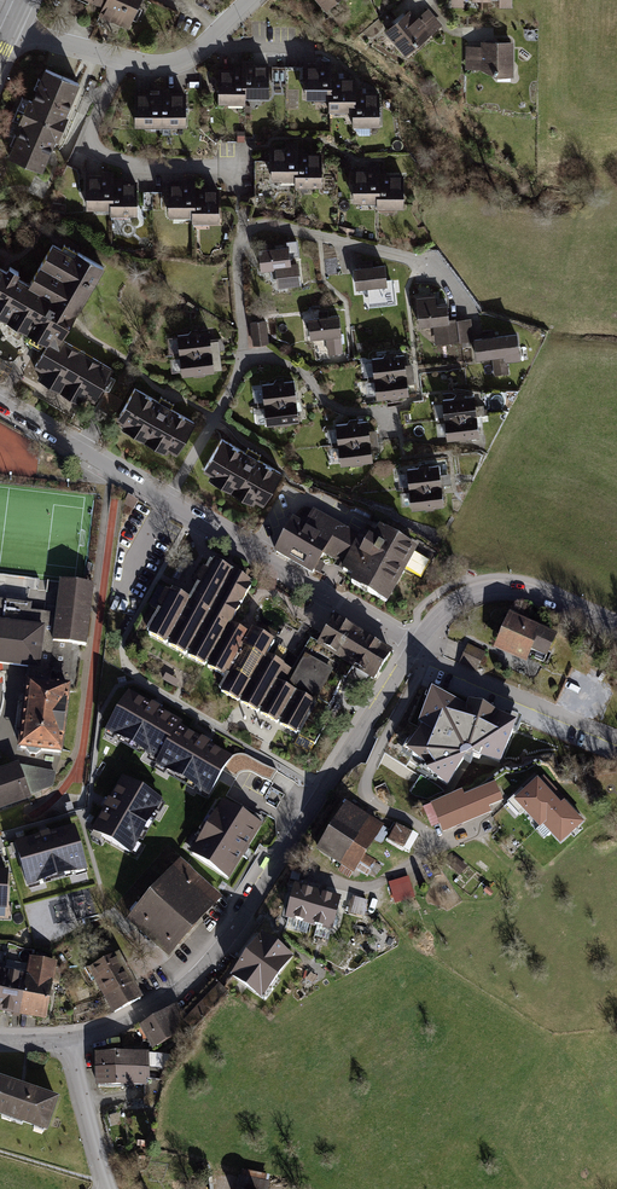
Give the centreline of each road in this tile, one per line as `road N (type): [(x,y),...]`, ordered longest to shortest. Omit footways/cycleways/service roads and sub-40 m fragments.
road 1 (residential): [(69,1039),(151,1009),(216,953),(413,649)]
road 2 (residential): [(243,355),(238,248),(248,230),(264,224),(420,262),(467,314)]
road 3 (residential): [(168,500),(415,645)]
road 4 (residential): [(123,57),(94,128),(98,151),(151,166),(241,166)]
road 5 (unclassified): [(415,645),(452,605),(502,587),(543,595),(616,628)]
road 6 (residential): [(413,649),(616,741)]
road 7 (residential): [(0,404),(168,500)]
road 8 (residential): [(243,355),(293,367),(339,409),(384,412),(391,436)]
road 9 (residential): [(168,500),(243,355)]
road 10 (residential): [(69,1039),(110,1188)]
road 11 (residential): [(123,57),(183,56),(248,0)]

